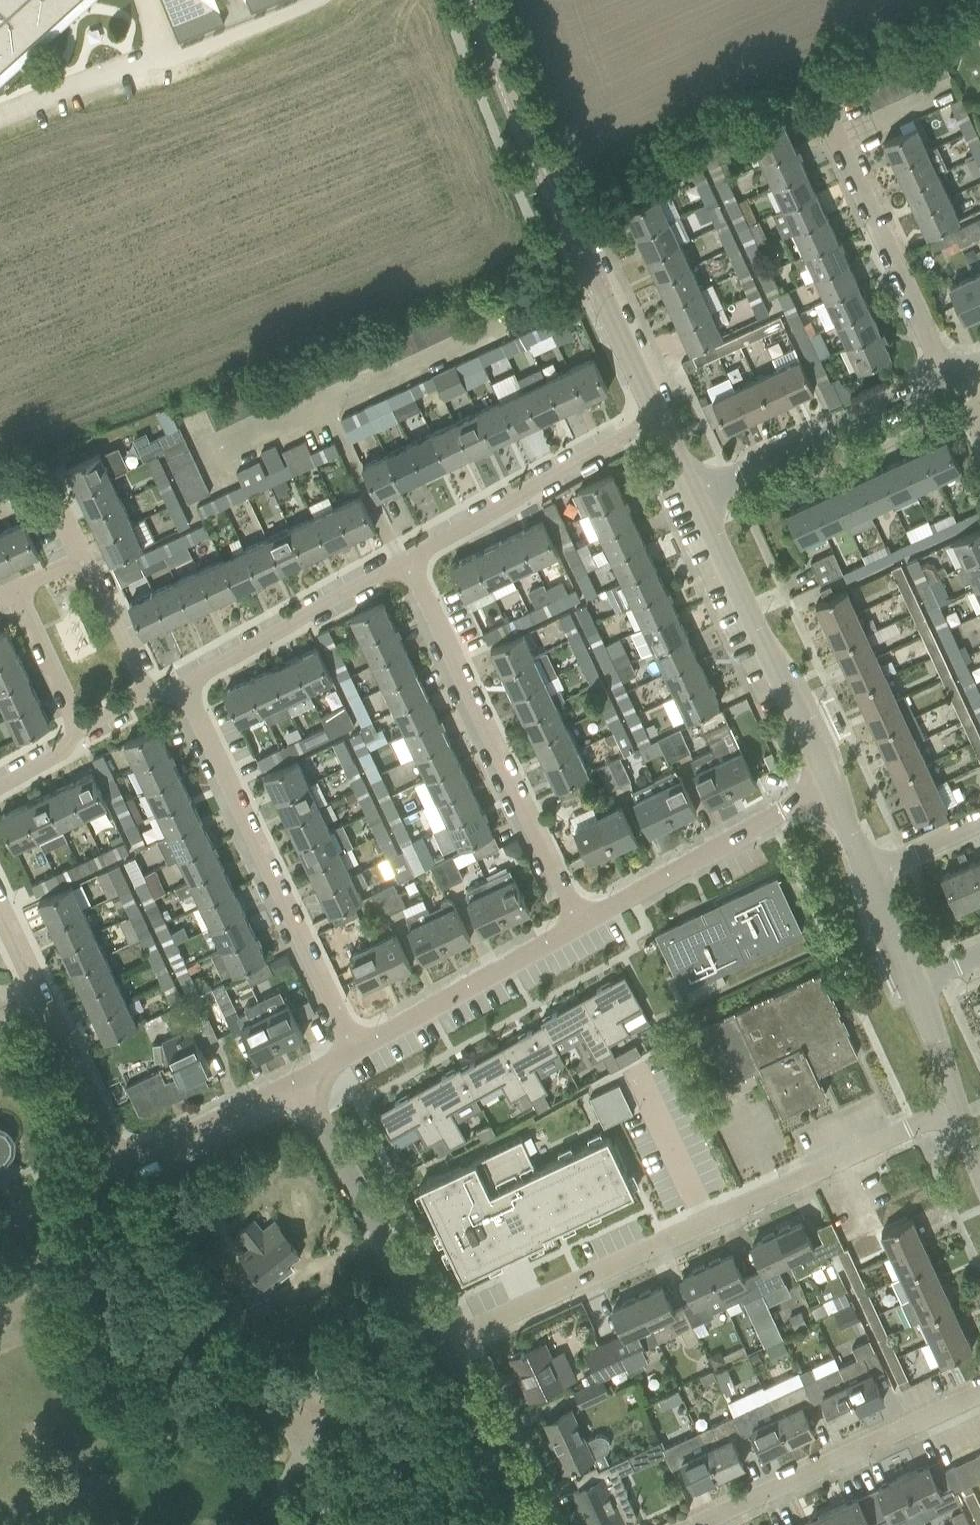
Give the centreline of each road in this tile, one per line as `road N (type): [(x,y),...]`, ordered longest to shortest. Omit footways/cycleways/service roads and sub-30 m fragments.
road 1 (residential): [(440,1345),(957,1108)]
road 2 (residential): [(656,425),(524,124),(482,0)]
road 3 (residential): [(355,1050),(181,685)]
road 4 (residential): [(580,924),(408,566)]
road 5 (residential): [(830,784),(687,502)]
road 6 (residential): [(699,1524),(979,1394)]
road 7 (unclassified): [(440,1345),(298,1081)]
road 8 (residential): [(687,502),(960,380)]
road 9 (residential): [(960,380),(827,119)]
road 10 (residential): [(120,1167),(0,905)]
road 11 (residential): [(580,924),(830,784)]
road 12 (residential): [(408,566),(656,425)]
road 13 (residential): [(355,1050),(580,924)]
road 14 (residential): [(181,685),(408,566)]
road 15 (unclassified): [(526,1524),(440,1345)]
road 16 (residential): [(120,1167),(298,1081)]
road 17 (residential): [(71,737),(7,596)]
road 18 (residential): [(155,697),(86,564)]
road 19 (residential): [(0,1227),(120,1167)]
road 20 (residential): [(957,1108),(915,982)]
road 21 (residential): [(869,874),(979,824)]

